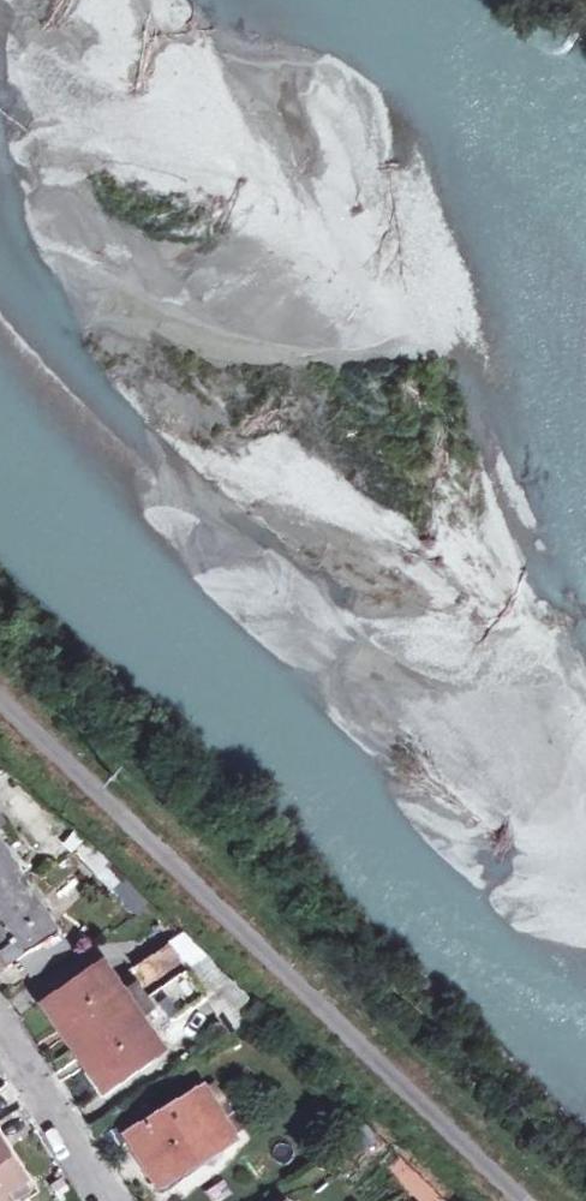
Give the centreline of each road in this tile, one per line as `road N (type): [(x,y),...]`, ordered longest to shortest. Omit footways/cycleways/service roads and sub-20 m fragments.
road 1 (residential): [(110,1200),(0,1025)]

